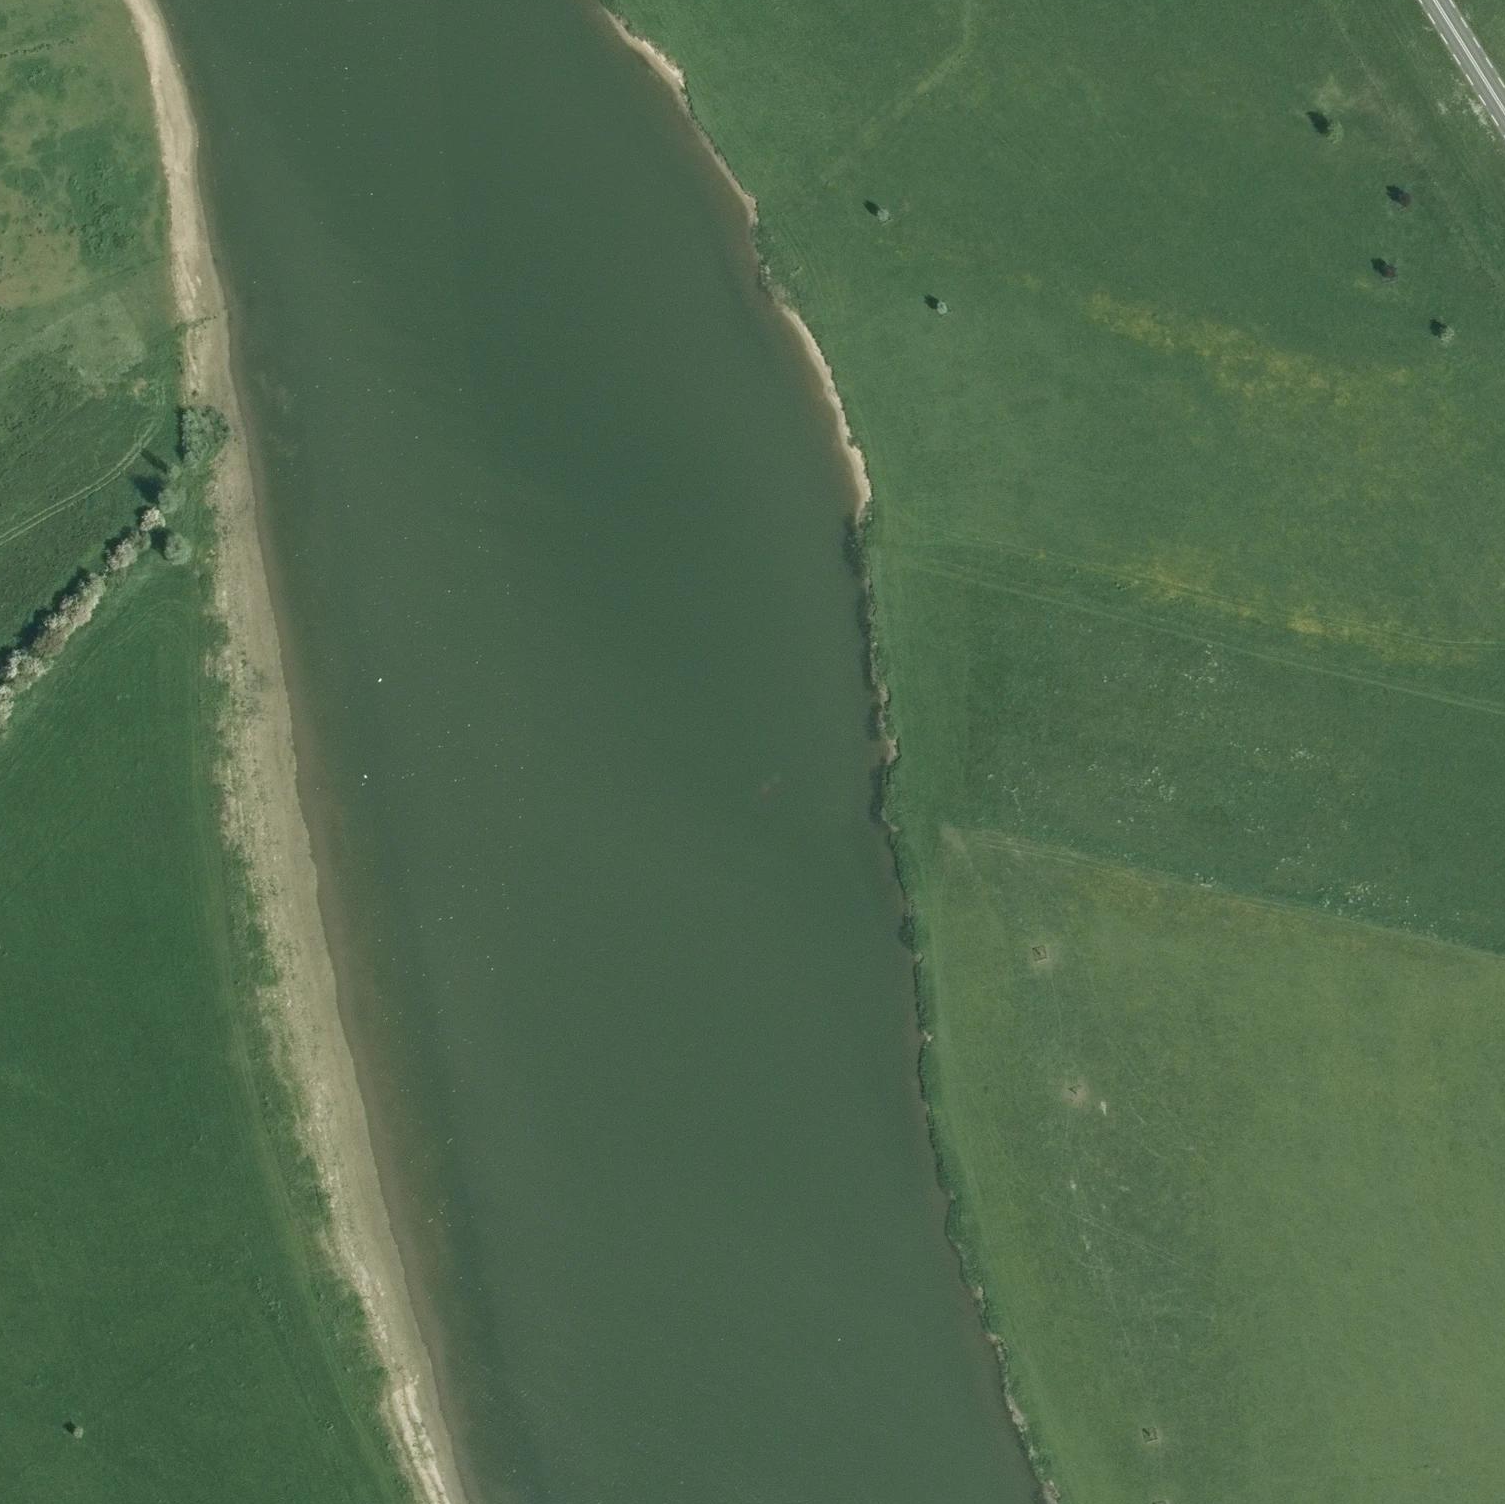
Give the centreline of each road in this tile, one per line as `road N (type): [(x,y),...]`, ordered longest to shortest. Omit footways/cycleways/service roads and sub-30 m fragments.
road 1 (track): [(1504,238),(1355,0)]
road 2 (primary): [(1504,110),(1437,0)]

